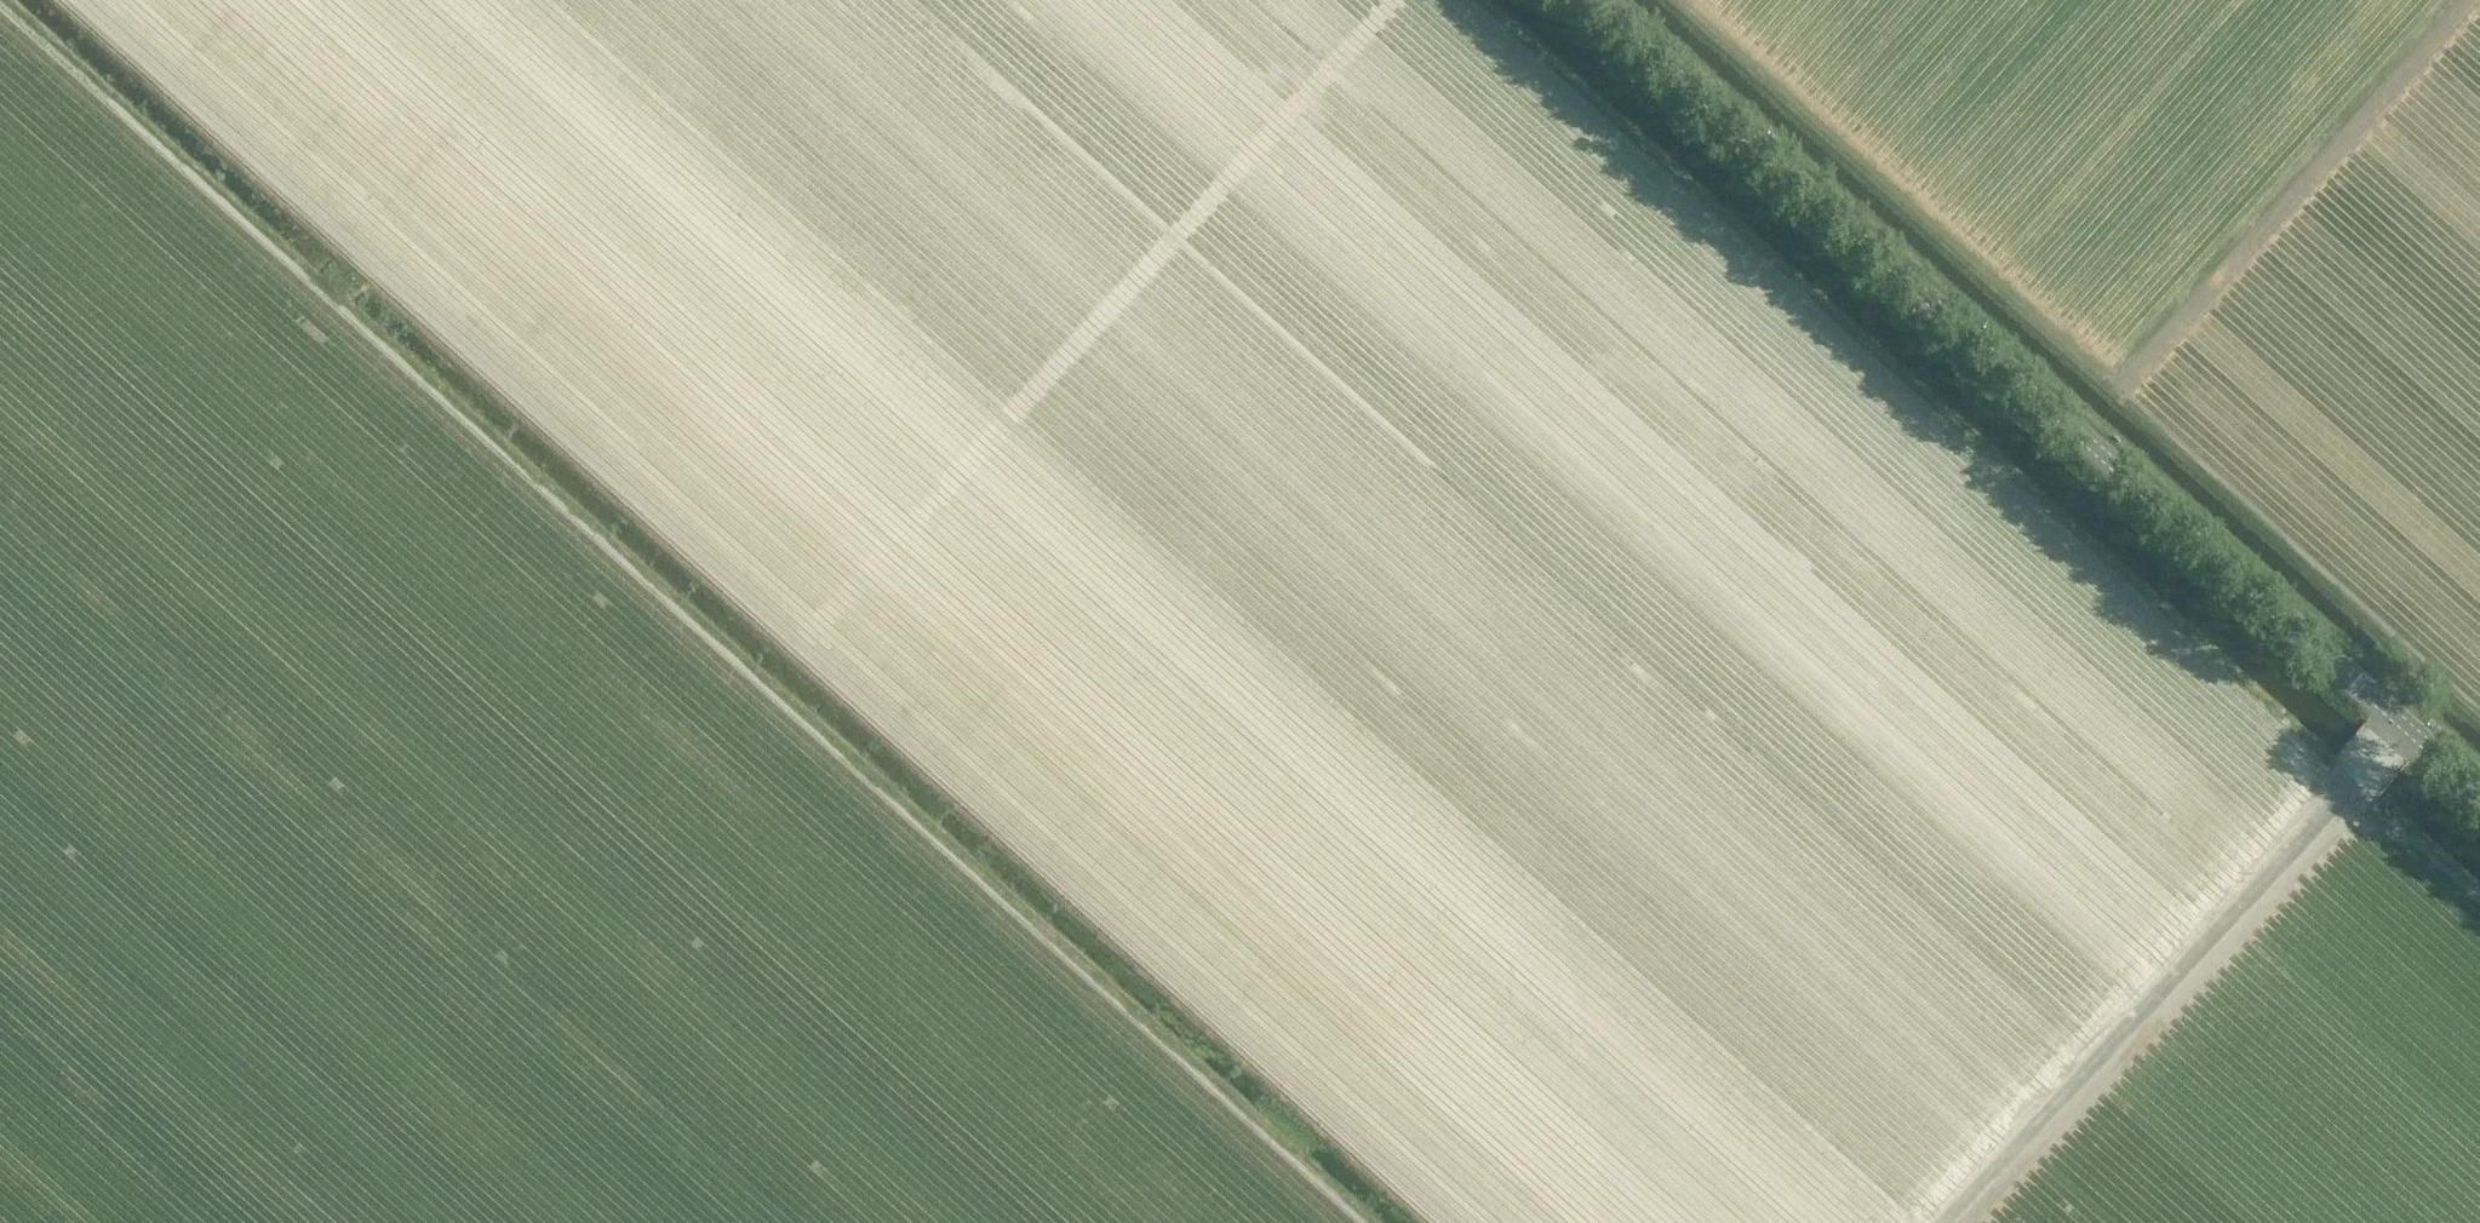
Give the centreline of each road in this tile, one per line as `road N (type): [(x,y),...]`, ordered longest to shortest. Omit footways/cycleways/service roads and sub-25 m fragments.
road 1 (tertiary): [(2479,793),(1593,0)]
road 2 (track): [(1941,1222),(2407,728)]

